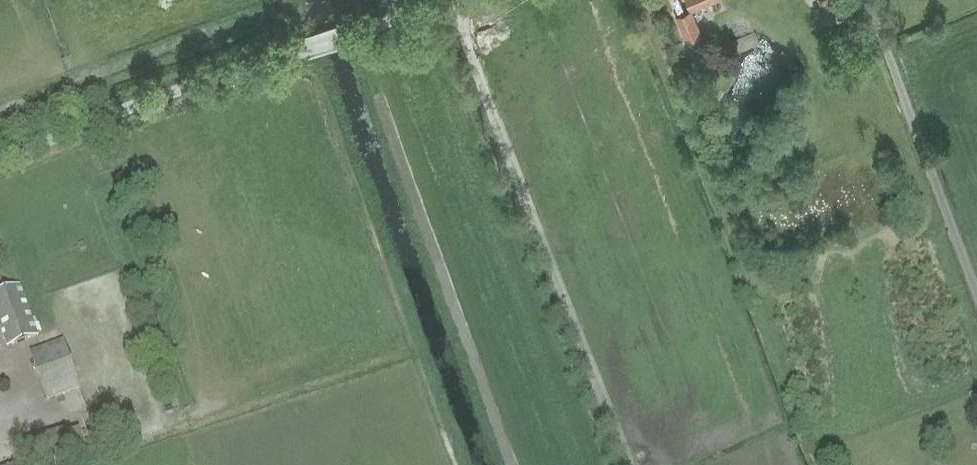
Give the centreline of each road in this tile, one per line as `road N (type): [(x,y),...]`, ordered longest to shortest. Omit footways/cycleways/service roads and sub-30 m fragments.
road 1 (track): [(453,0),(628,464)]
road 2 (unclassified): [(0,159),(454,0)]
road 3 (track): [(865,0),(976,300)]

